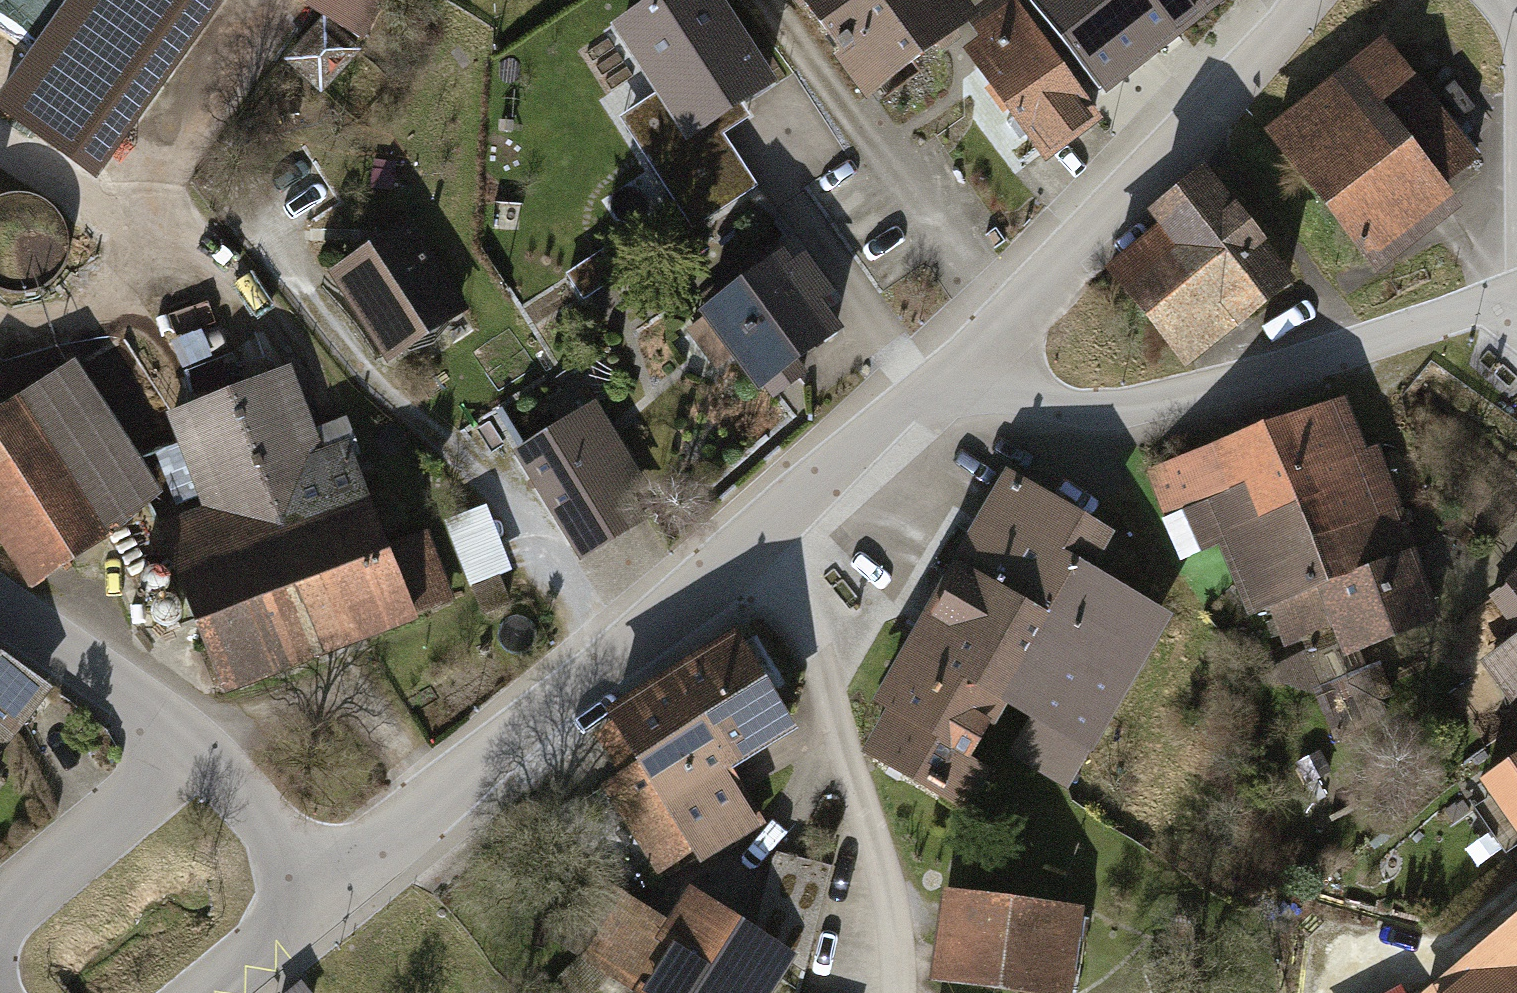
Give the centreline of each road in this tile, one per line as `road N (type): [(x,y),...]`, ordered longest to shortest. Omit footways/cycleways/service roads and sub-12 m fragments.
road 1 (residential): [(353,880),(754,554),(935,392)]
road 2 (residential): [(935,392),(1020,407),(1101,405),(1516,293)]
road 3 (residential): [(935,392),(1302,0)]
road 4 (track): [(754,554),(813,687),(879,879),(891,992)]
road 5 (residential): [(187,736),(0,908)]
road 6 (residential): [(0,606),(187,736)]
road 7 (residential): [(187,736),(353,880)]
road 8 (residential): [(210,992),(353,880)]

